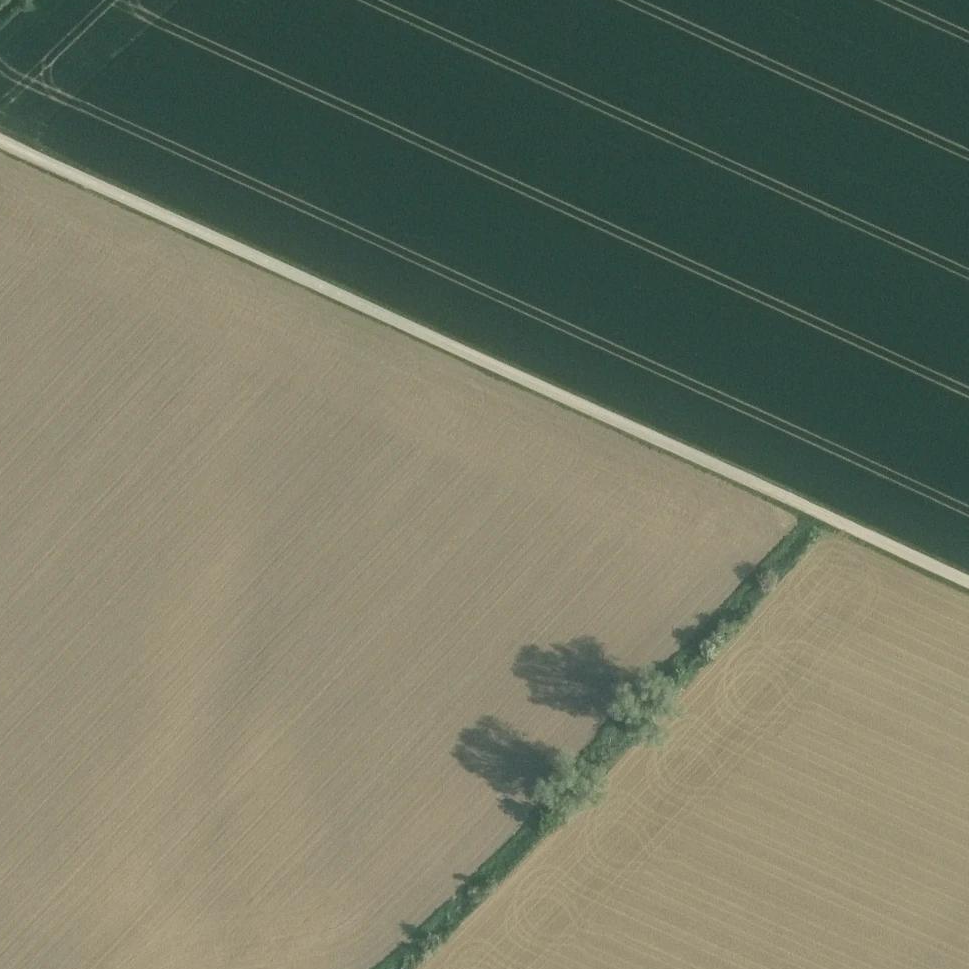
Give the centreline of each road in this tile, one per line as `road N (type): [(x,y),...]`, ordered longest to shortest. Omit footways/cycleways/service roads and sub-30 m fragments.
road 1 (track): [(0,142),(968,582)]

